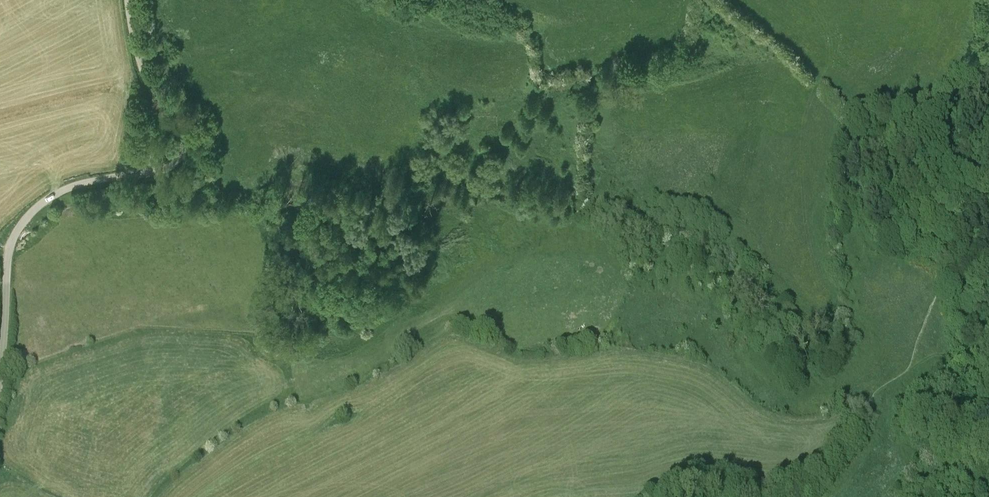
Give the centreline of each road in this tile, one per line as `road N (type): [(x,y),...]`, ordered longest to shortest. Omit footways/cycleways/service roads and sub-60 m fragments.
road 1 (unclassified): [(0,382),(9,248),(23,221),(69,188),(164,168),(182,151),(178,128),(144,72),(128,0)]

